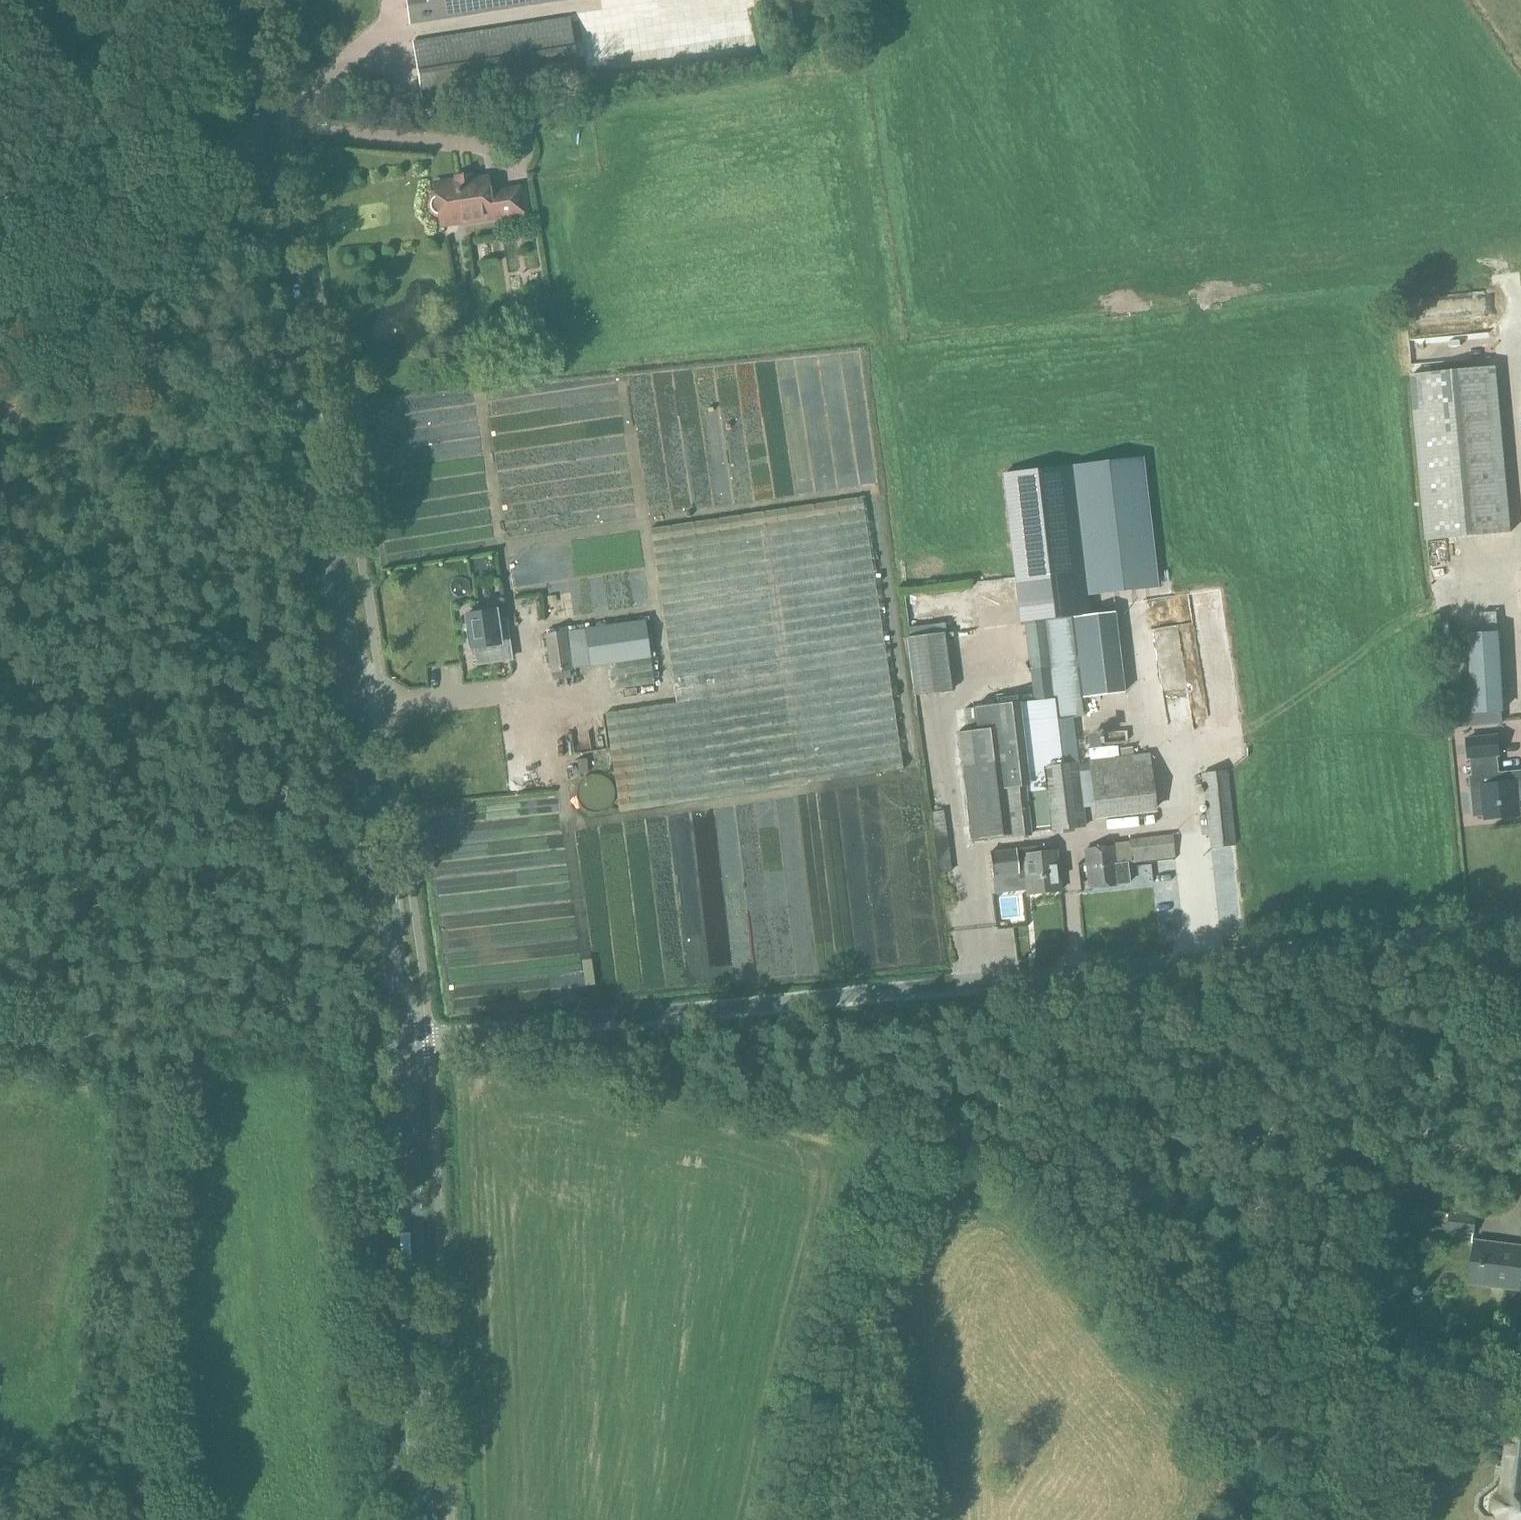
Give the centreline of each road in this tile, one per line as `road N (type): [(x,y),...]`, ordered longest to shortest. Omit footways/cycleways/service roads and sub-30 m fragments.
road 1 (unclassified): [(402,1036),(1520,918)]
road 2 (secondary): [(402,1036),(248,0)]
road 3 (secondary): [(421,1519),(417,1261),(402,1036)]
road 4 (track): [(393,0),(387,51),(290,119)]

